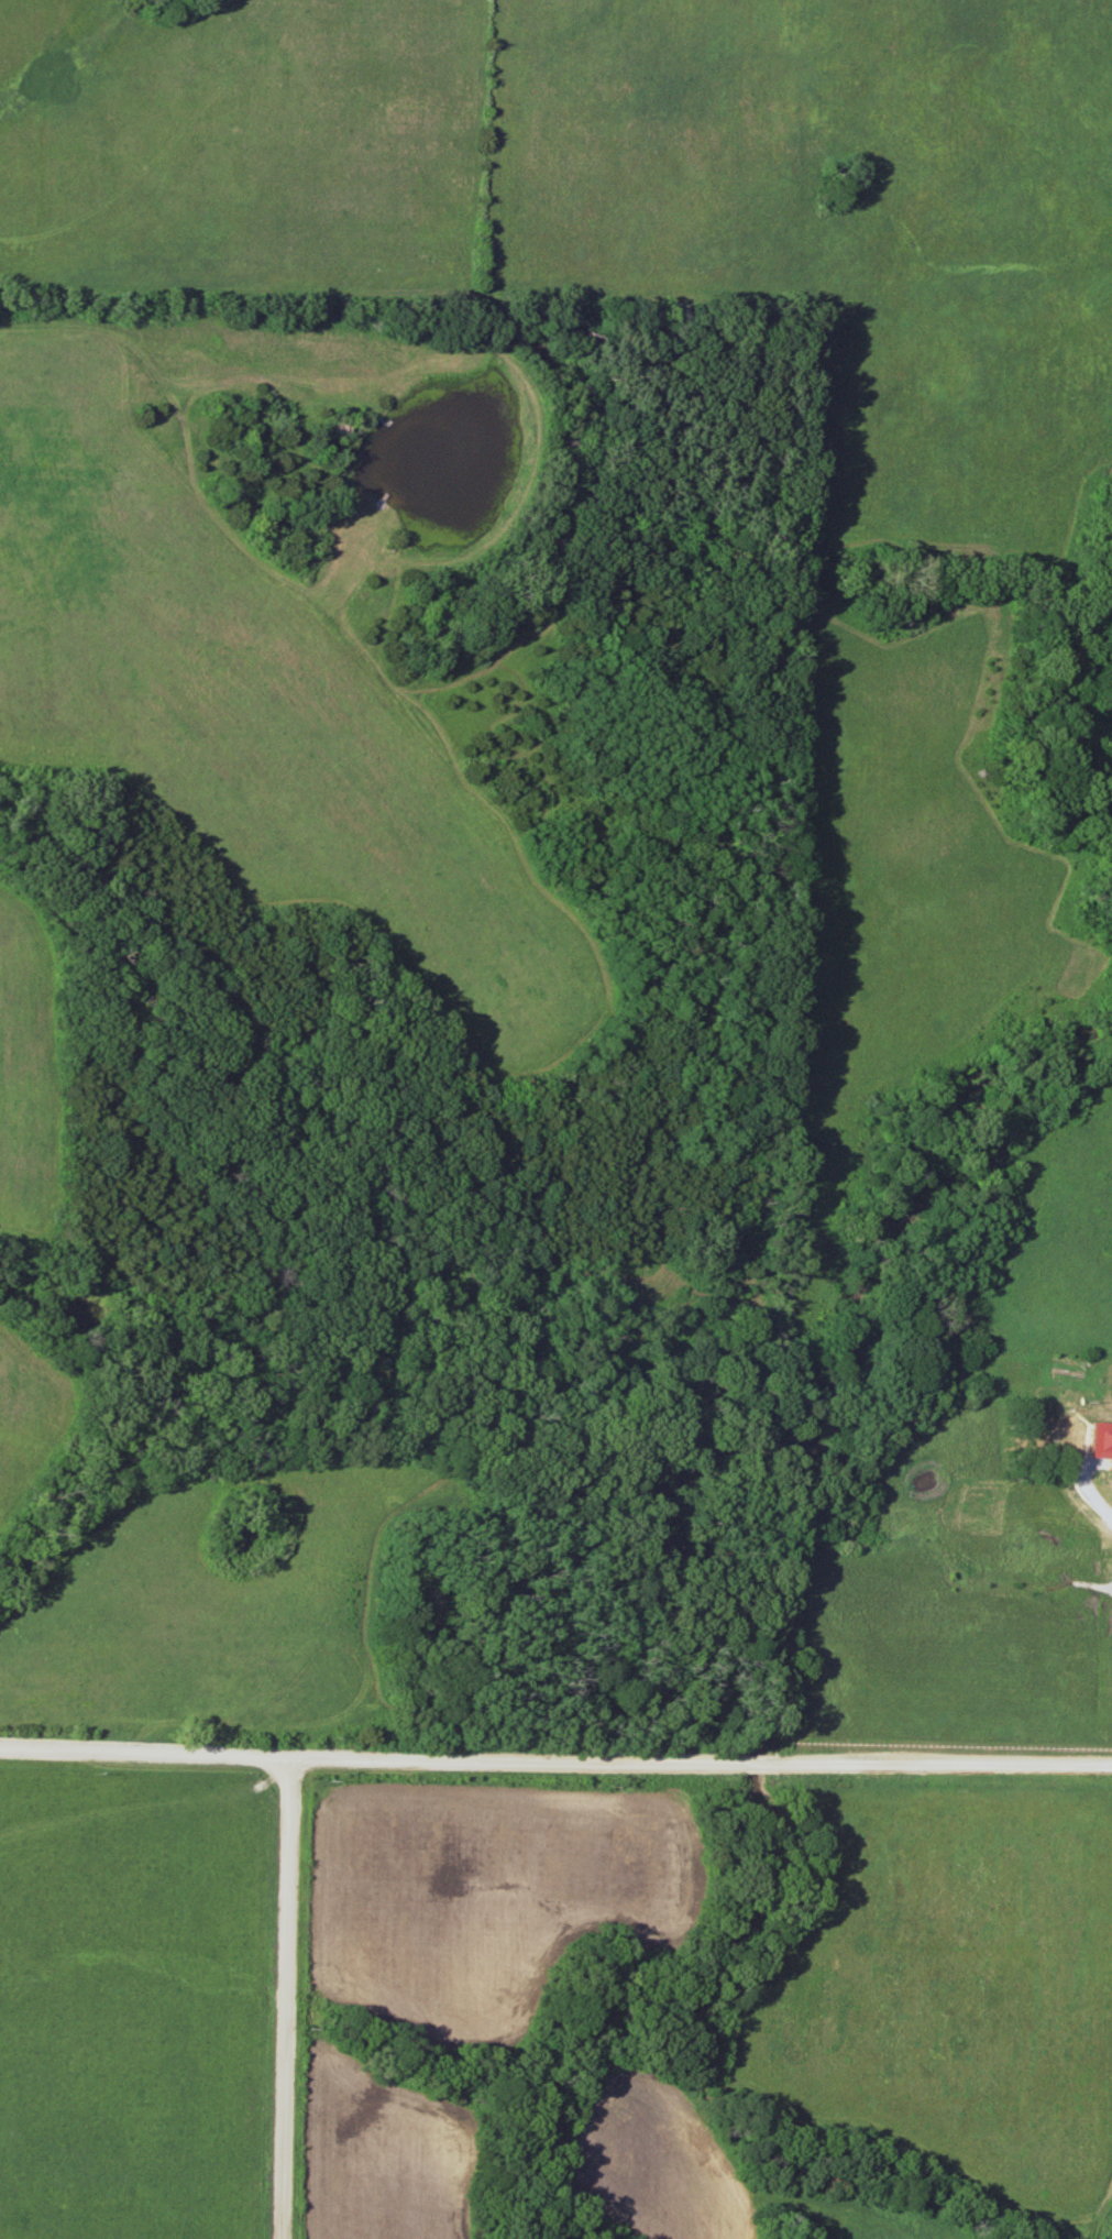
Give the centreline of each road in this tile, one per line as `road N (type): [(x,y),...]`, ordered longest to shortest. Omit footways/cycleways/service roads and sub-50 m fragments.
road 1 (residential): [(0,1752),(1111,1769)]
road 2 (residential): [(285,2238),(293,1759)]

